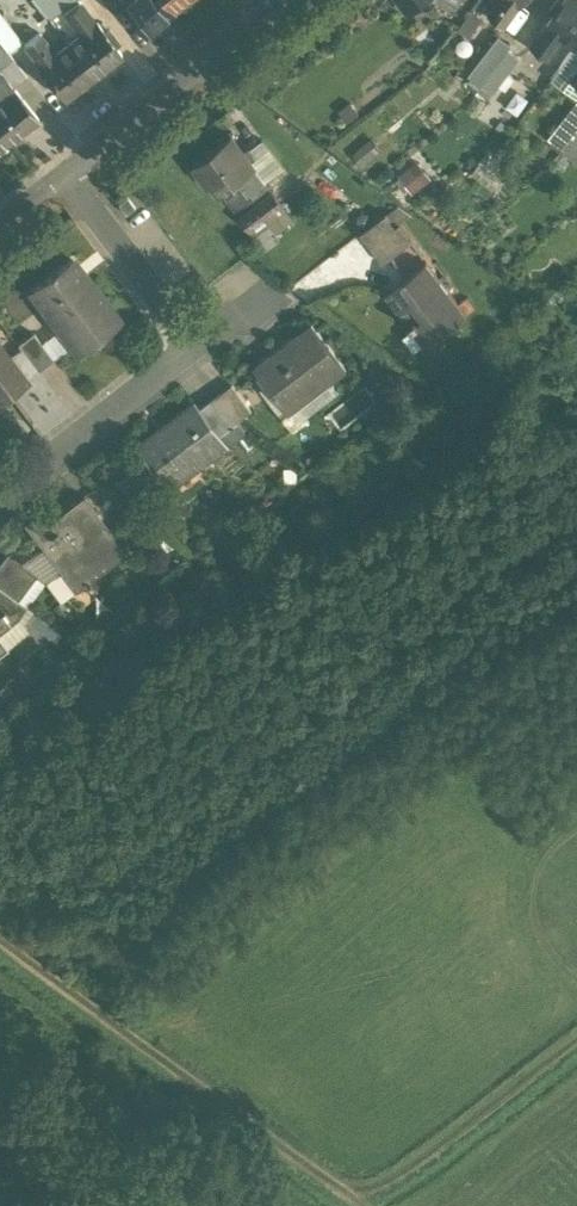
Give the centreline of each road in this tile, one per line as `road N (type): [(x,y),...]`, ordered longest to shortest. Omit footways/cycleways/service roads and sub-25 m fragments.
road 1 (track): [(0,940),(354,1205)]
road 2 (residential): [(291,0),(65,176)]
road 3 (residential): [(188,348),(0,495)]
road 4 (track): [(407,1205),(576,1074)]

